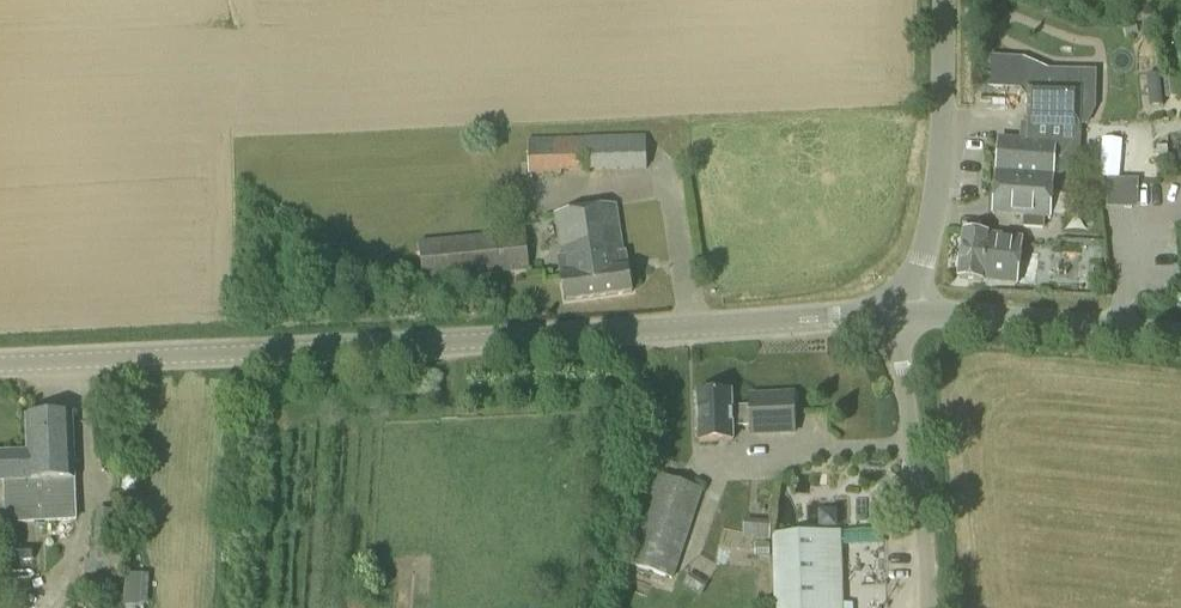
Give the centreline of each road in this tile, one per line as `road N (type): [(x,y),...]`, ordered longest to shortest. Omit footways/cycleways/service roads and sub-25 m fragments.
road 1 (tertiary): [(900,310),(0,364)]
road 2 (tertiary): [(900,310),(923,259),(940,169),(945,0)]
road 3 (unclassified): [(929,607),(900,310)]
road 4 (tertiary): [(1180,332),(900,310)]

